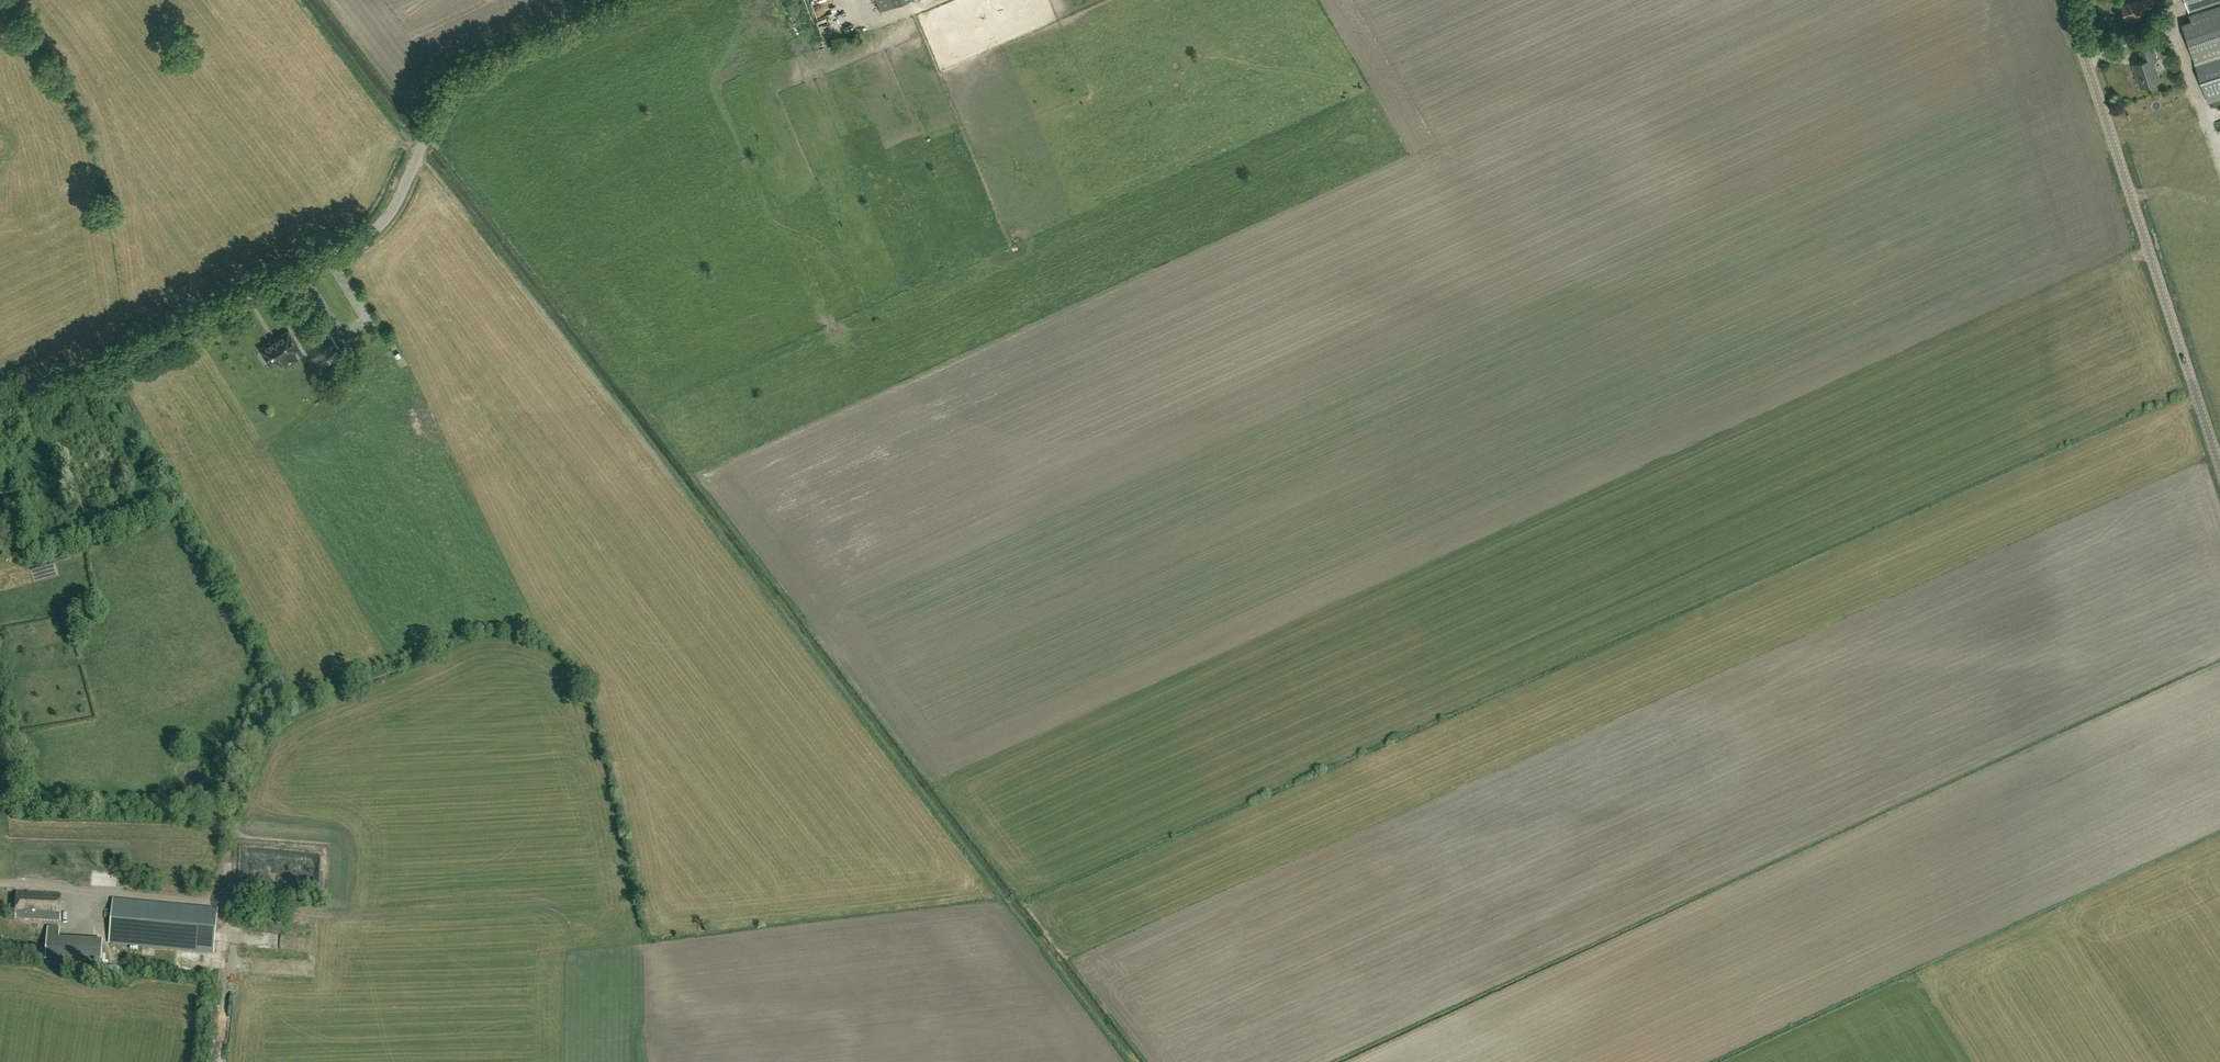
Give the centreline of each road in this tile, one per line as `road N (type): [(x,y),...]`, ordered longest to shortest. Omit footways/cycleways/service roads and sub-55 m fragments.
road 1 (unclassified): [(0,417),(362,241),(397,202),(458,84),(639,0)]
road 2 (unclassified): [(2219,465),(2064,0)]

